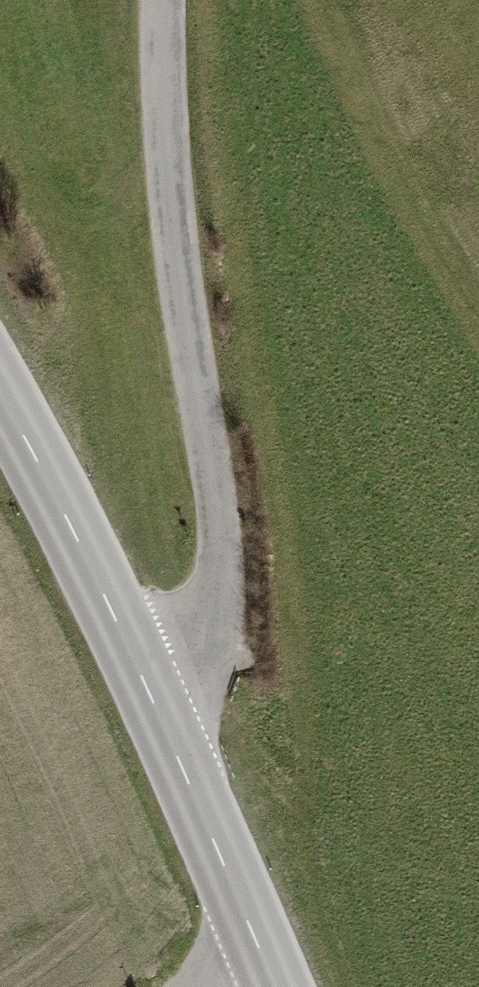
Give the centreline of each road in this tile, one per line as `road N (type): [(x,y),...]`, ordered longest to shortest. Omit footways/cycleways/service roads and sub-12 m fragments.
road 1 (unclassified): [(161,706),(231,580),(169,151),(166,0)]
road 2 (tertiary): [(161,706),(0,405)]
road 3 (tertiary): [(275,986),(161,706)]

